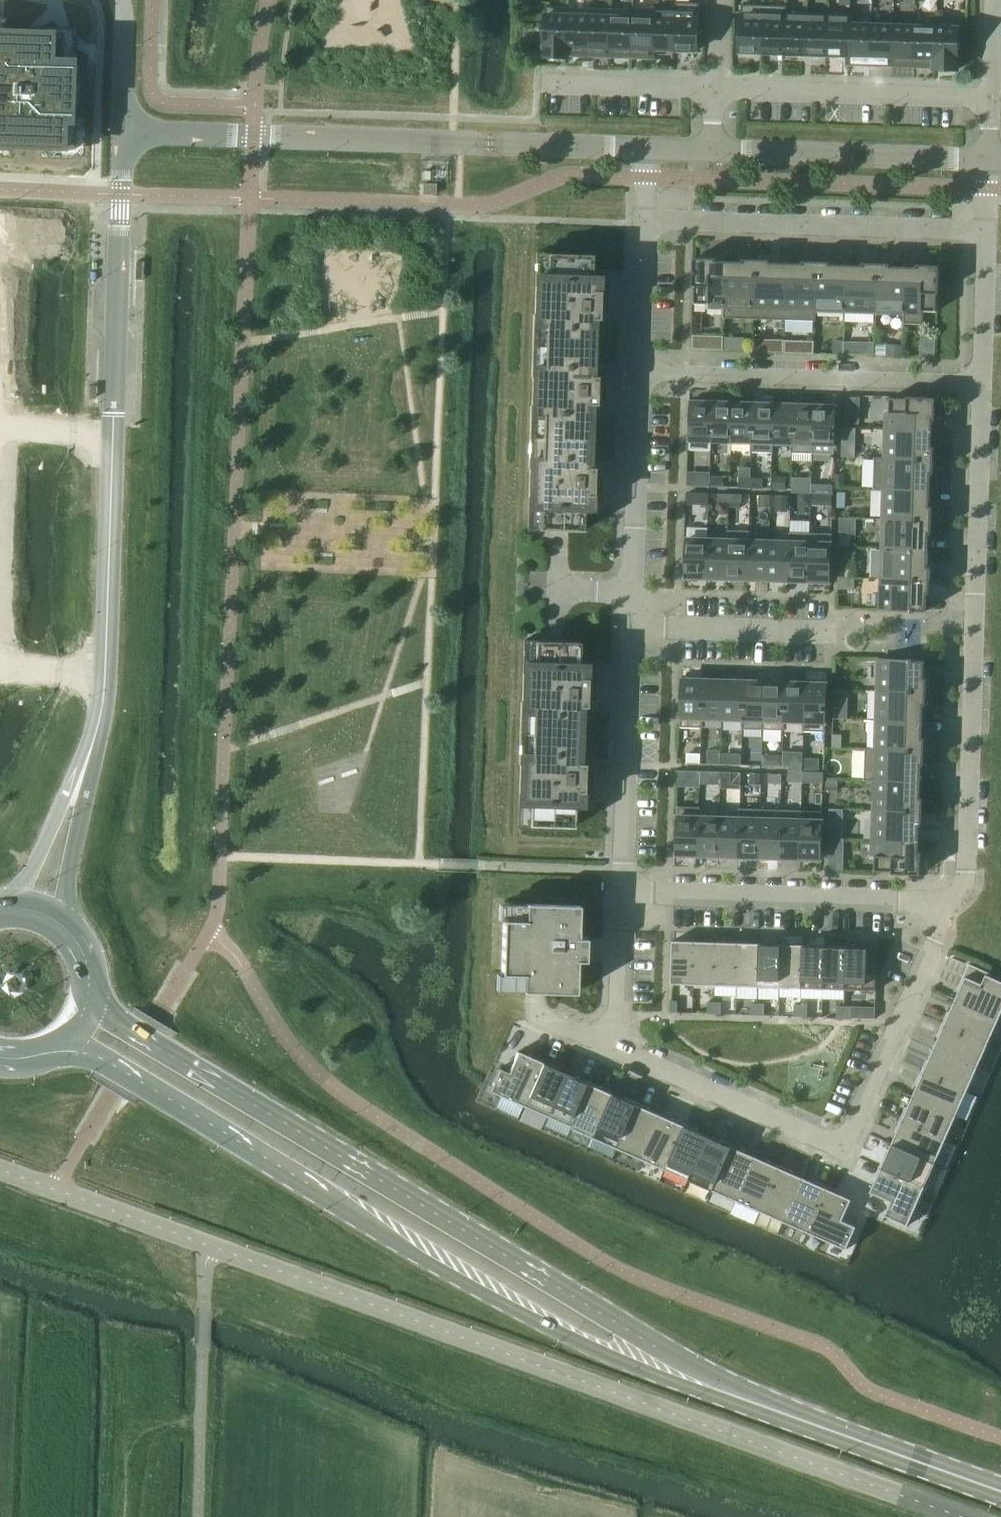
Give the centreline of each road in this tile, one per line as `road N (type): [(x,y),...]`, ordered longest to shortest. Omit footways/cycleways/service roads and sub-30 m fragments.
road 1 (secondary): [(72,1039),(542,1324),(641,1369),(810,1425)]
road 2 (secondary): [(810,1425),(710,1378),(92,1007)]
road 3 (unclassified): [(963,1516),(212,1245)]
road 4 (residential): [(122,135),(646,150)]
road 5 (residential): [(980,380),(966,864),(952,900)]
road 6 (residential): [(622,1050),(850,1149),(952,900)]
road 7 (unclassified): [(78,787),(100,707),(115,437)]
road 8 (residential): [(645,220),(986,230)]
road 9 (residential): [(640,369),(980,380)]
road 10 (residential): [(952,900),(624,890)]
road 11 (residential): [(116,416),(122,135)]
road 12 (residential): [(992,97),(714,88)]
road 13 (residential): [(713,152),(990,160)]
road 14 (residential): [(624,890),(635,620)]
road 15 (residential): [(635,620),(640,369)]
road 16 (unclassified): [(0,1171),(212,1245)]
road 17 (residential): [(635,620),(845,629)]
road 18 (secondary): [(1000,1493),(810,1425)]
road 19 (residential): [(714,88),(540,83)]
road 20 (residential): [(624,890),(622,1050)]
road 21 (residential): [(986,230),(980,380)]
road 22 (residential): [(640,369),(645,220)]
road 23 (residential): [(122,135),(117,0)]
road 24 (unclassified): [(60,915),(78,787)]
road 25 (unclassified): [(78,787),(19,902)]

